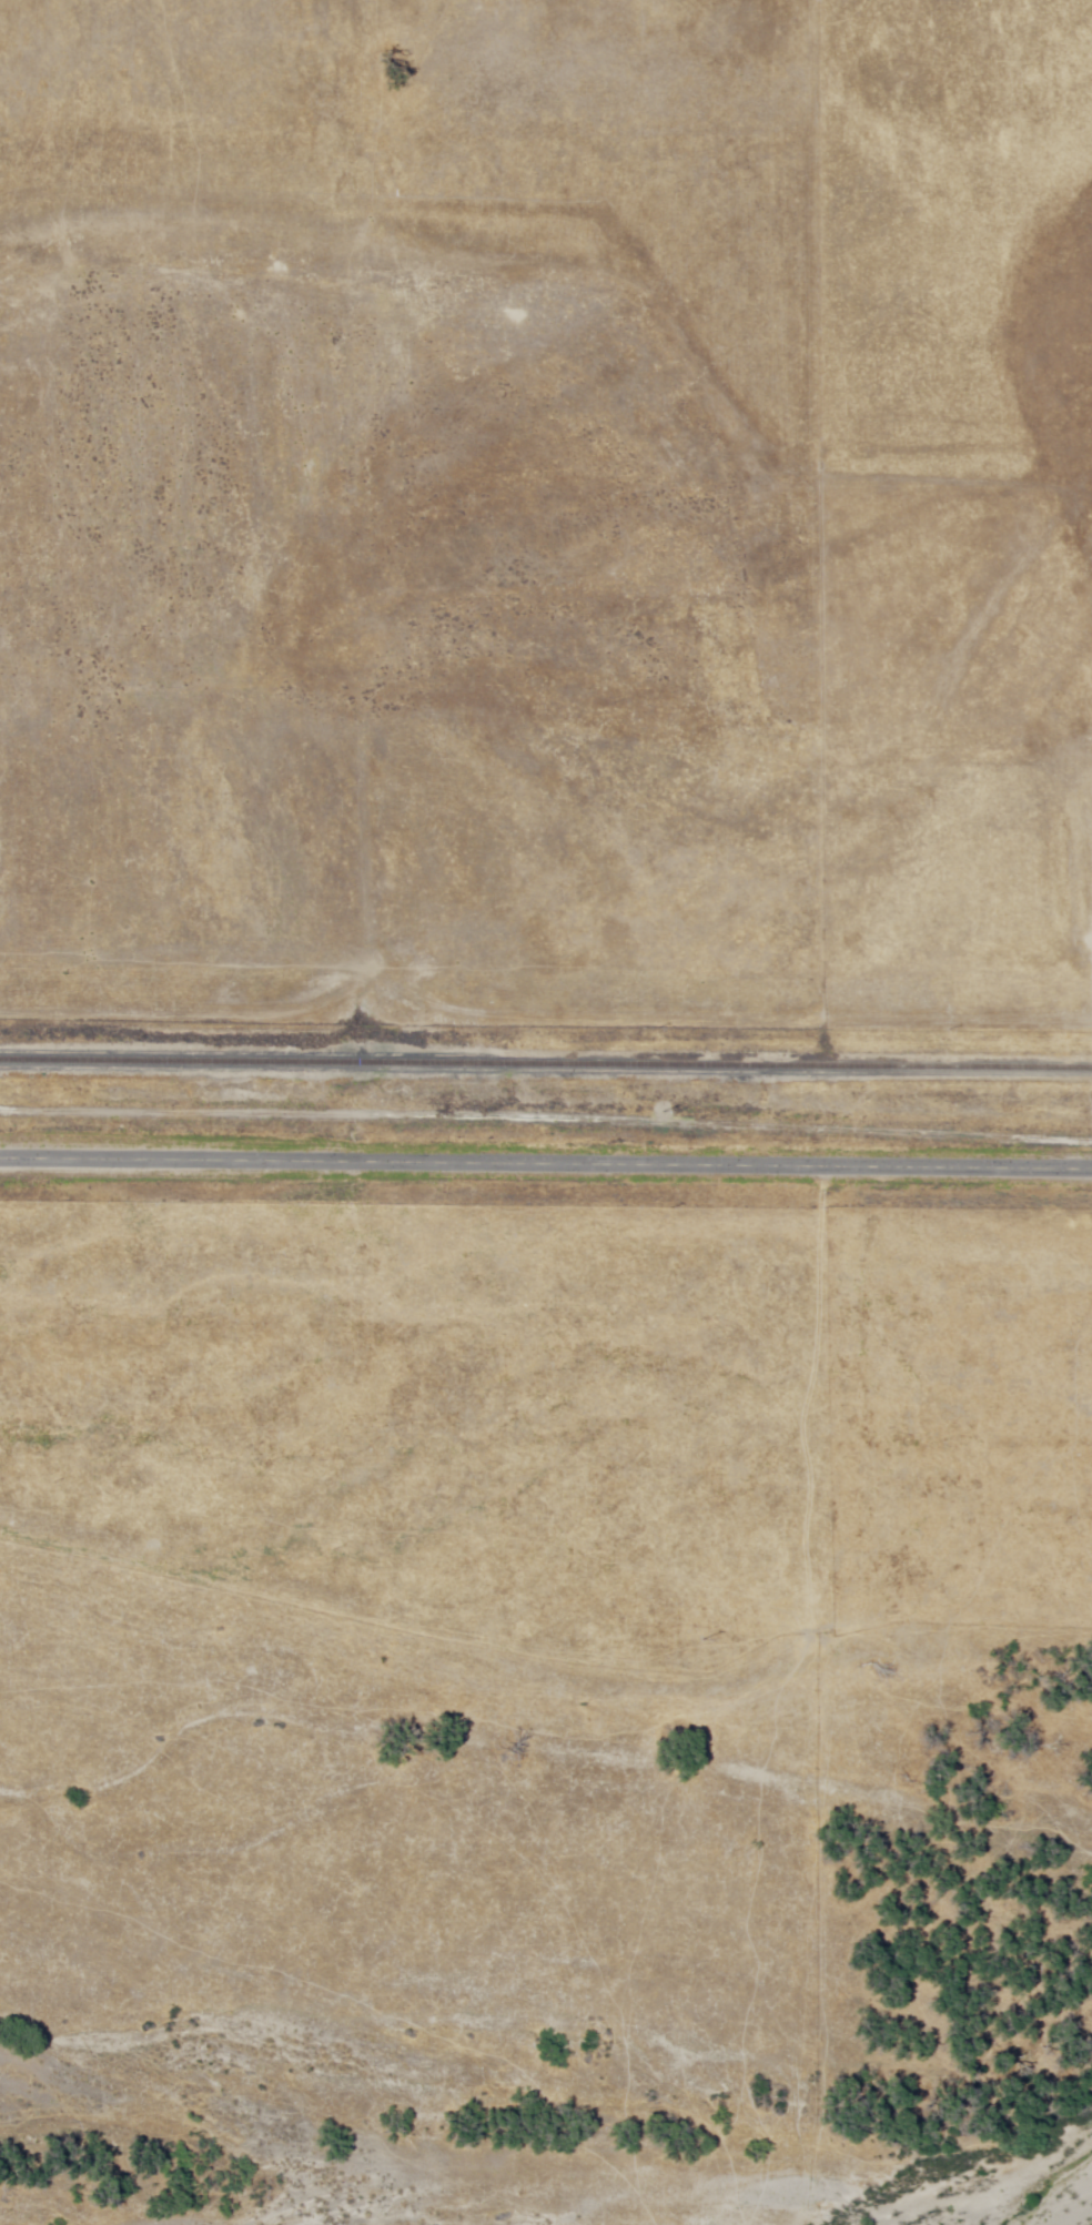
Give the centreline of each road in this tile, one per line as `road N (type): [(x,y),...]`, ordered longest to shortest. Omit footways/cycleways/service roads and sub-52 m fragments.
road 1 (track): [(0,387),(343,404),(388,398),(461,367),(506,365),(702,415),(802,475),(838,484),(1055,497),(1072,509),(1075,530),(1044,584),(1042,625),(1071,668),(1091,678)]
road 2 (track): [(1091,1017),(495,1017),(423,1008),(365,987),(301,1014),(247,1019),(0,1012)]
road 3 (secondary): [(1091,1167),(0,1162)]
road 4 (track): [(1091,195),(852,136)]

